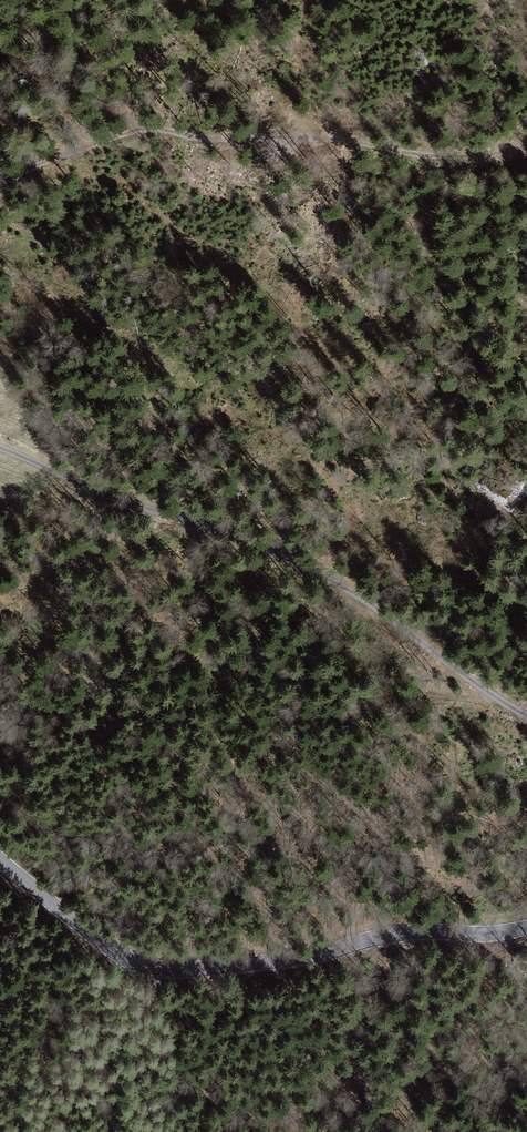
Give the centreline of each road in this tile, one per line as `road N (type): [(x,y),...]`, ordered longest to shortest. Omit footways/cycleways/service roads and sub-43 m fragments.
road 1 (unclassified): [(0,450),(220,525),(343,588),(526,715)]
road 2 (tertiary): [(526,931),(417,931),(250,964),(167,971),(113,959),(0,861)]
road 3 (track): [(0,203),(15,189),(151,139),(526,152)]

